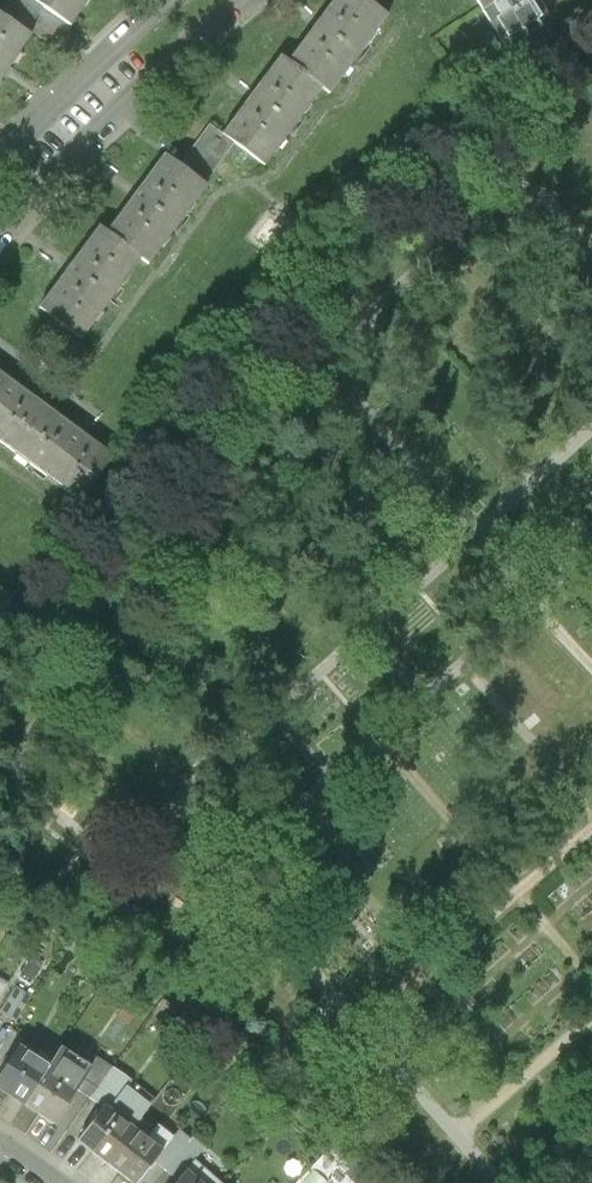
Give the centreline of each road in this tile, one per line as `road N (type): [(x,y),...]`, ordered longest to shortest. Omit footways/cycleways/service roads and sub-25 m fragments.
road 1 (residential): [(0,233),(165,57),(235,0)]
road 2 (residential): [(165,0),(0,161)]

